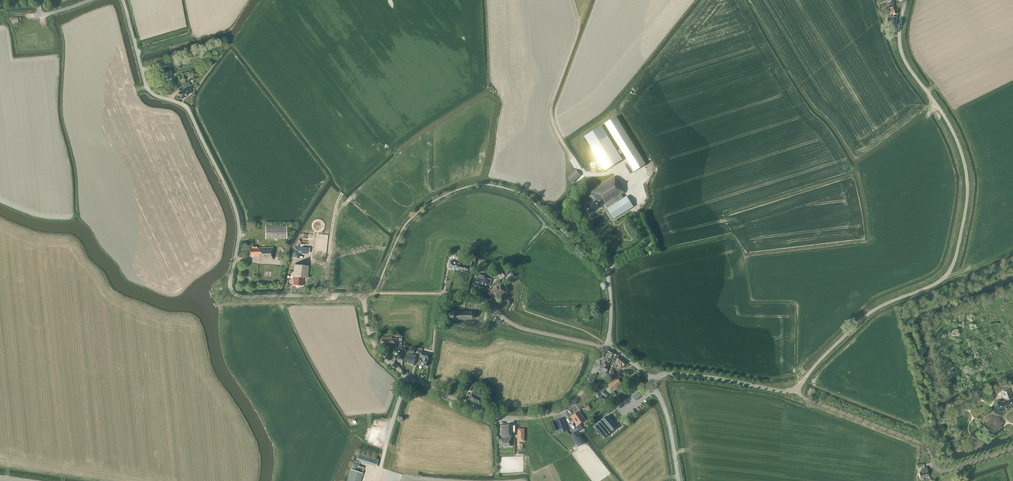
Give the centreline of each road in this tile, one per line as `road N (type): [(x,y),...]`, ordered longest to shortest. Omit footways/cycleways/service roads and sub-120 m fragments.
road 1 (unclassified): [(407,376),(372,341),(361,296),(232,292),(235,209),(188,110),(147,87),(123,0)]
road 2 (unclassified): [(796,389),(866,316),(938,283),(955,257),(965,166),(949,124),(902,54),(905,0)]
road 3 (unclassified): [(796,389),(923,445),(940,471),(1012,450)]
road 4 (unclassified): [(407,376),(492,415),(545,416),(573,402),(604,348)]
road 5 (track): [(611,172),(583,174),(552,124),(551,104),(578,30),(572,0)]
road 6 (residential): [(440,293),(480,296),(518,327),(604,348)]
road 7 (unclassified): [(607,344),(608,268),(647,243),(637,208)]
road 8 (unclassified): [(651,381),(668,373),(796,389)]

